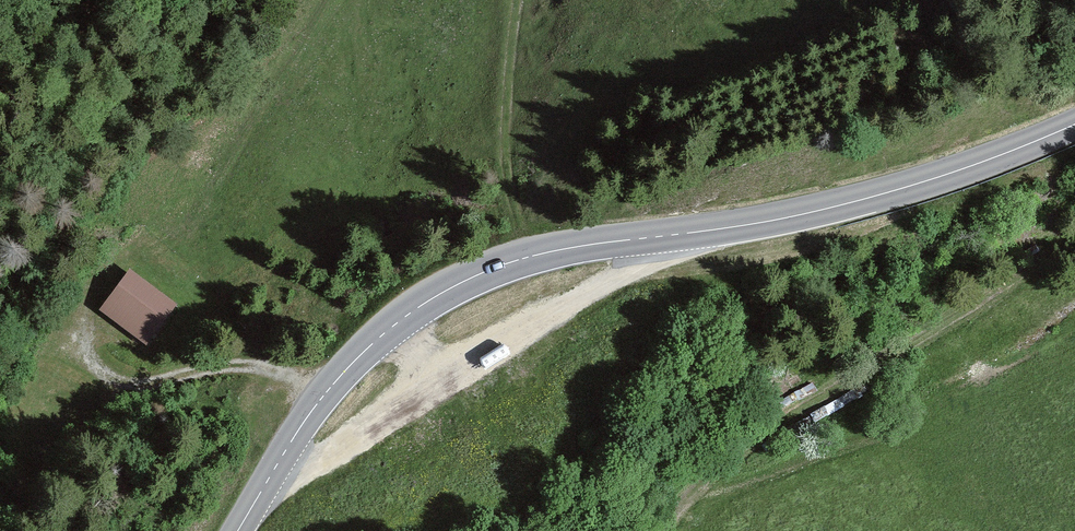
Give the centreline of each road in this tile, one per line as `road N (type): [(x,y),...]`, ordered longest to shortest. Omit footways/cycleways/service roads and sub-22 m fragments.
road 1 (secondary): [(234,530),(336,375),(397,320),(468,280),(520,258),(599,241),(865,198),(1074,124)]
road 2 (track): [(656,530),(698,481),(751,438),(1074,233)]
road 3 (track): [(520,258),(509,160),(528,0)]
road 4 (track): [(328,385),(267,368),(212,368),(117,401)]

